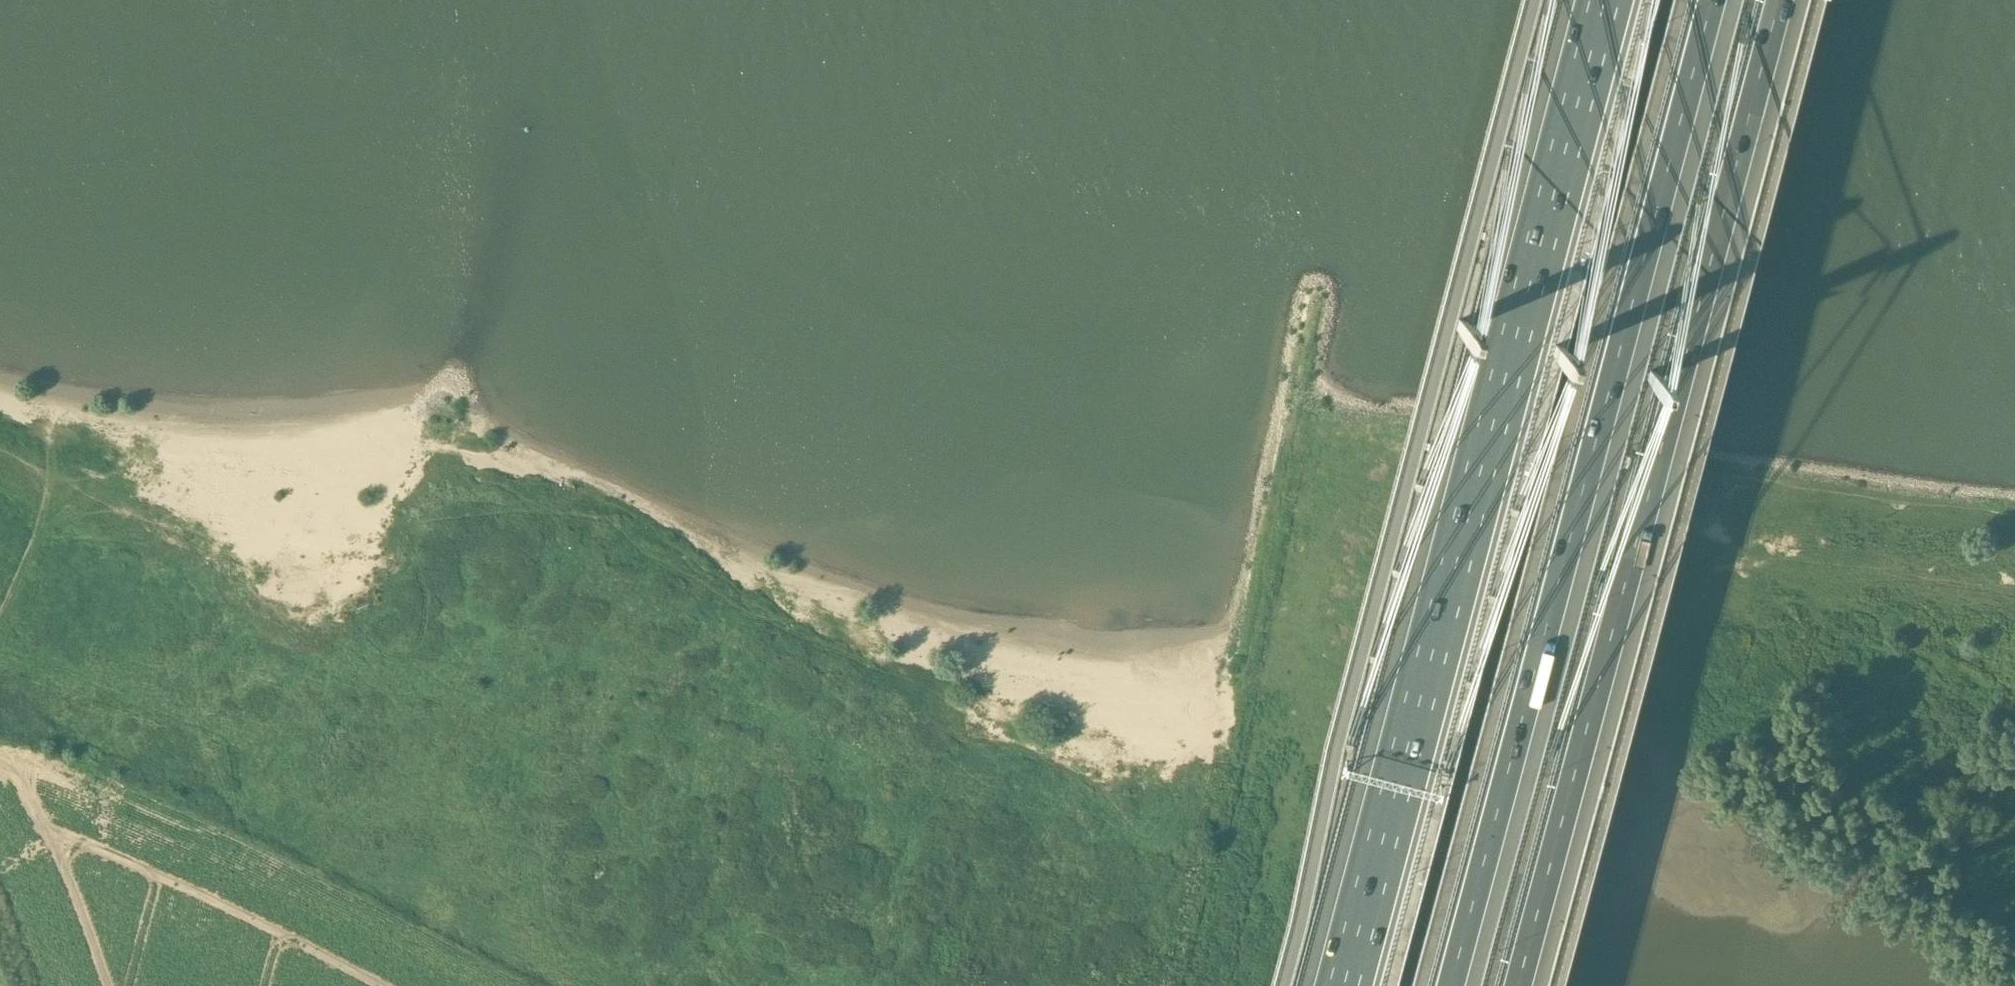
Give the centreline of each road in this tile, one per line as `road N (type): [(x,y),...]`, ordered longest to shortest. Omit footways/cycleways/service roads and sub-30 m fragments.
road 1 (motorway): [(1446,985),(1708,0)]
road 2 (motorway): [(1514,985),(1776,0)]
road 3 (motorway): [(1598,0),(1338,985)]
road 4 (unclassified): [(1537,0),(1278,985)]

